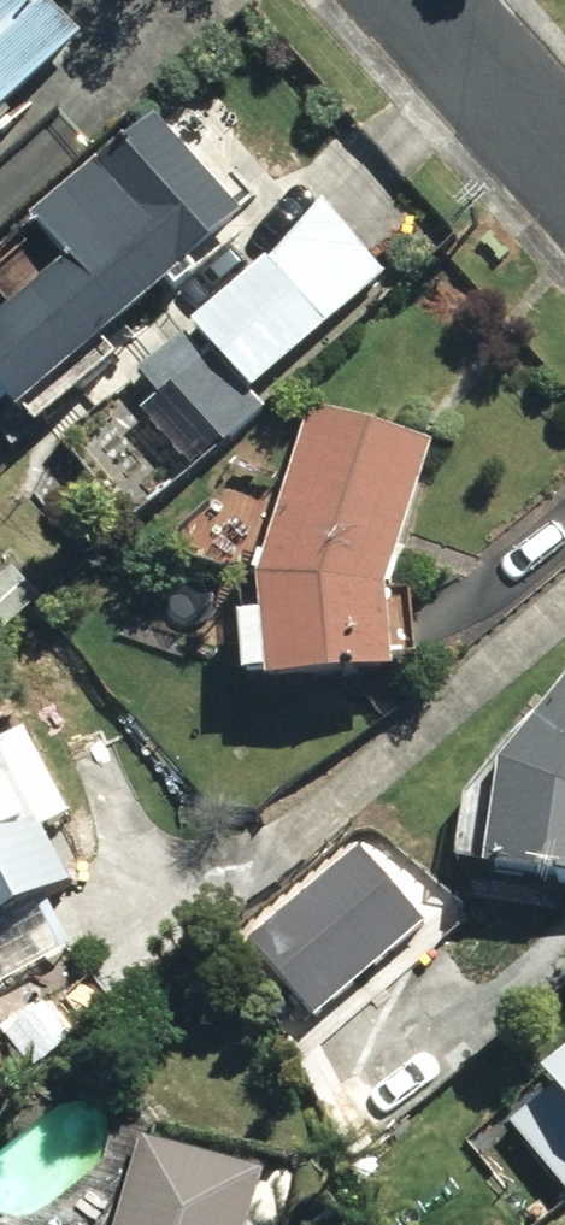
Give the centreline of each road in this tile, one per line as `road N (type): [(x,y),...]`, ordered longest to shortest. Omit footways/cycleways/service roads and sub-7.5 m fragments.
road 1 (residential): [(564,169),(415,0)]

